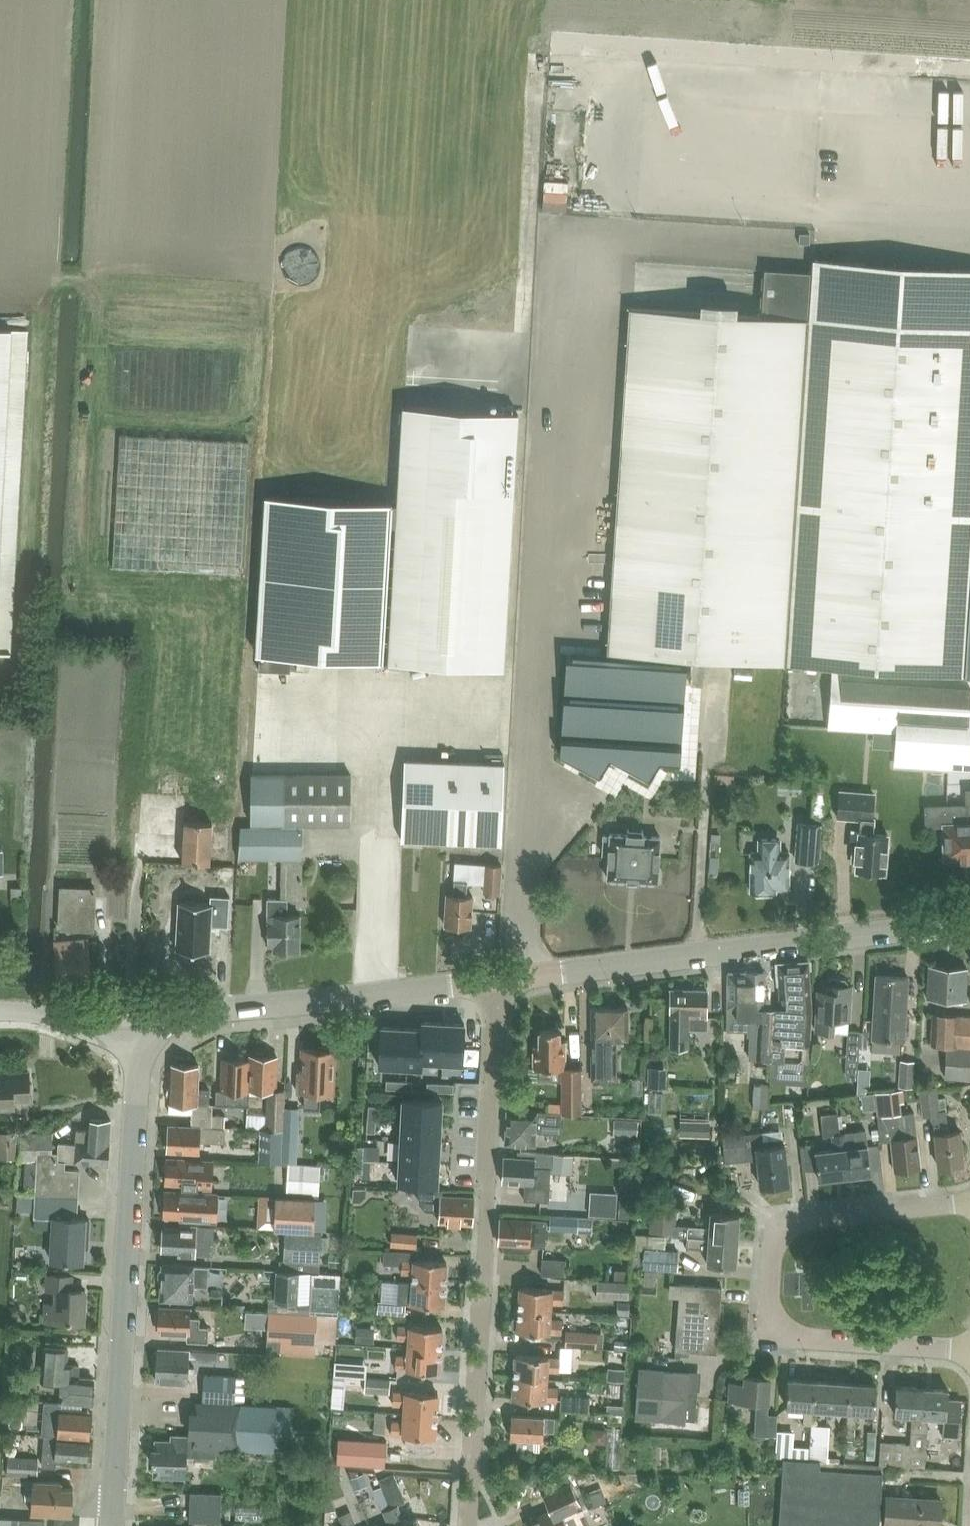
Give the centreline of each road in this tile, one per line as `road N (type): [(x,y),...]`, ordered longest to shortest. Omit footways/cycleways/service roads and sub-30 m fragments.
road 1 (residential): [(467,1525),(505,988)]
road 2 (residential): [(969,1367),(804,1353),(772,1342),(776,1240),(806,1221),(969,1209)]
road 3 (tertiary): [(113,1525),(135,1043)]
road 4 (tertiary): [(505,988),(969,924)]
road 5 (tertiary): [(135,1043),(211,1013),(505,988)]
road 6 (unclassified): [(135,1043),(39,1013),(0,1012)]

